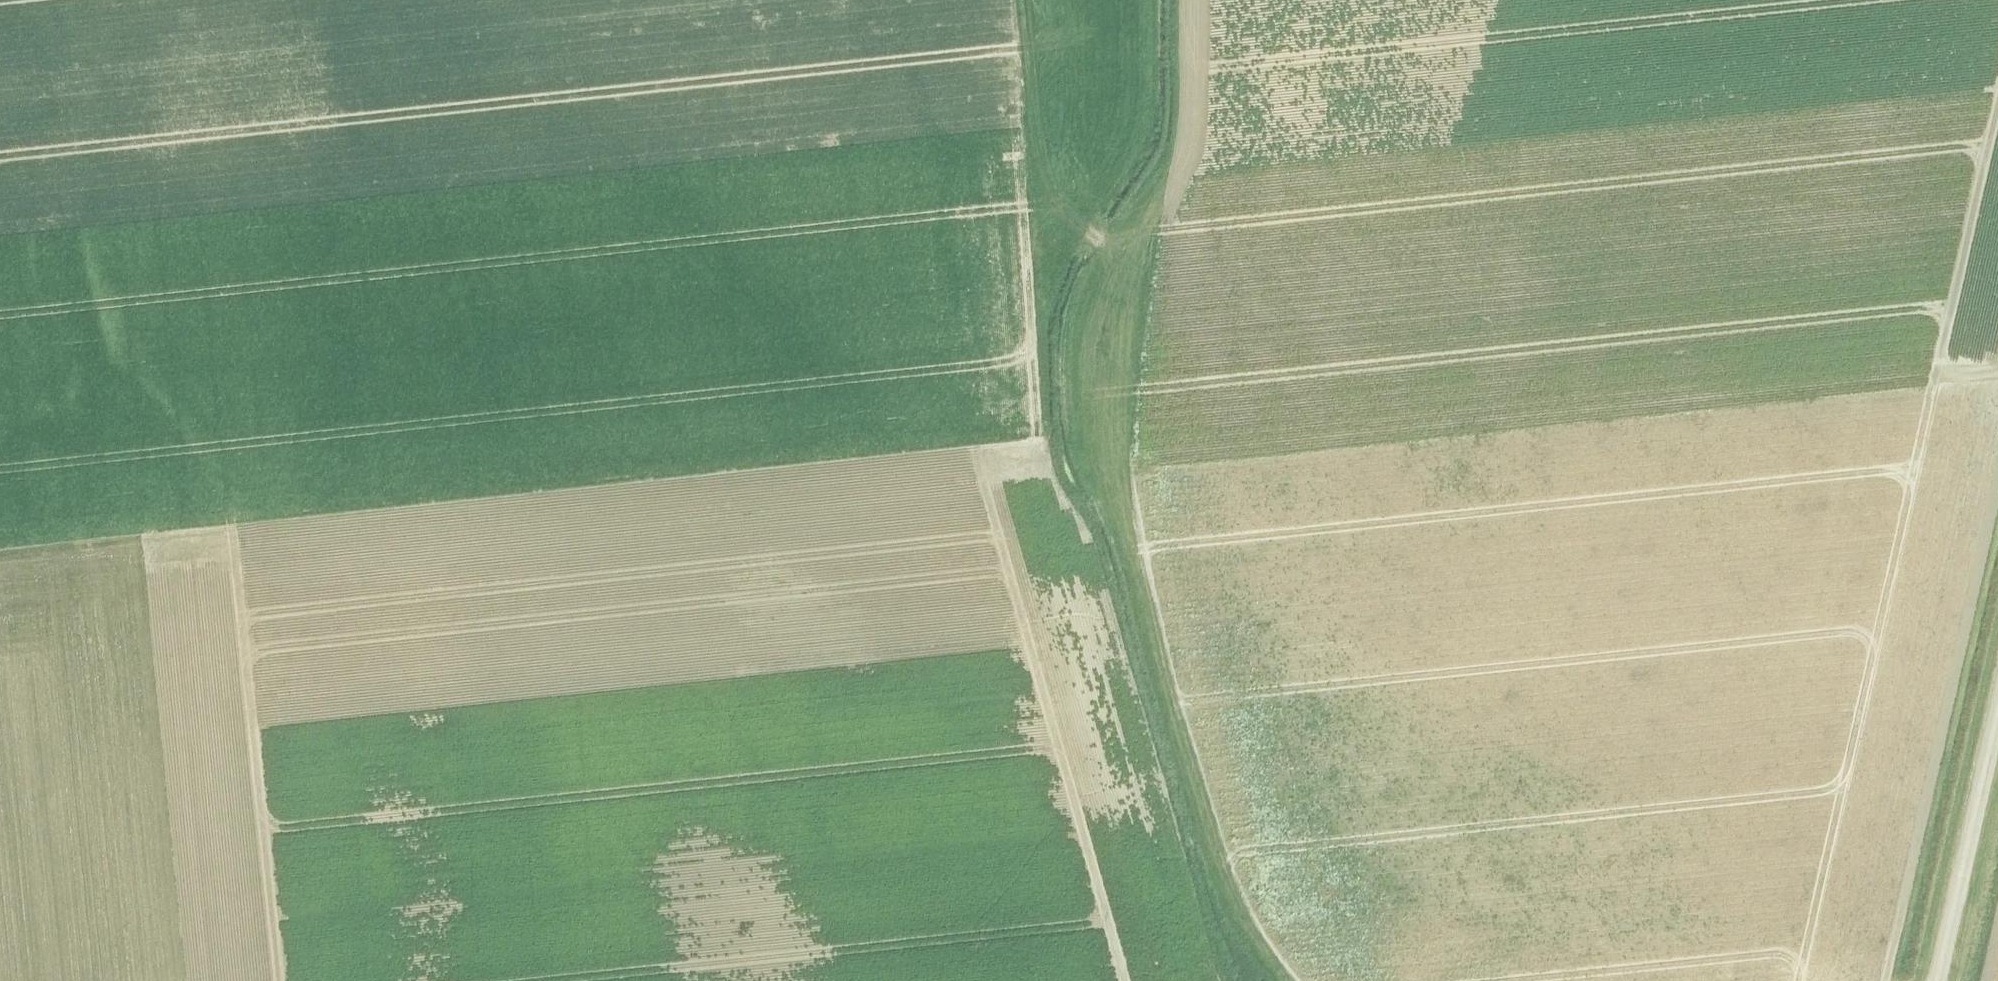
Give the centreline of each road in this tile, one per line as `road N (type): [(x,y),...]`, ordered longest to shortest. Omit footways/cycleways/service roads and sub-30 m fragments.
road 1 (unclassified): [(1934,980),(1997,700)]

